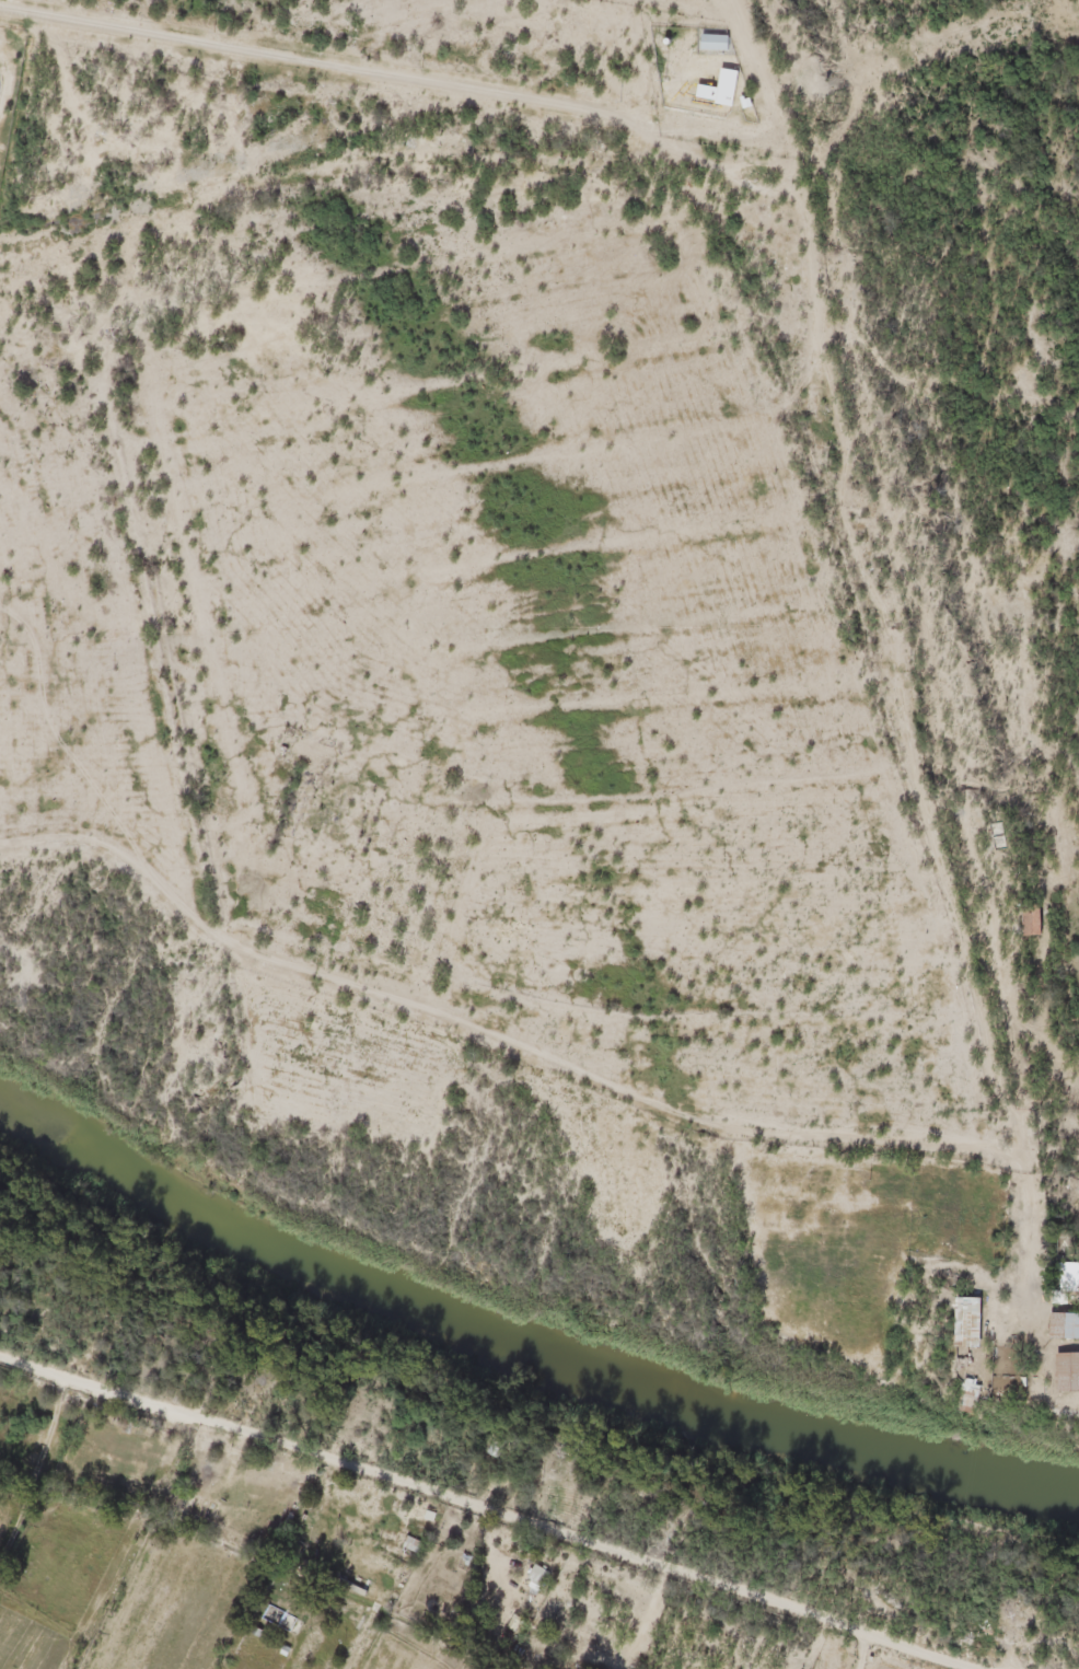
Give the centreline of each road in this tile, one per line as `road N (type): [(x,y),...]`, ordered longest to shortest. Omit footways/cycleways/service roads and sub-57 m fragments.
road 1 (residential): [(0,1354),(982,1668)]

